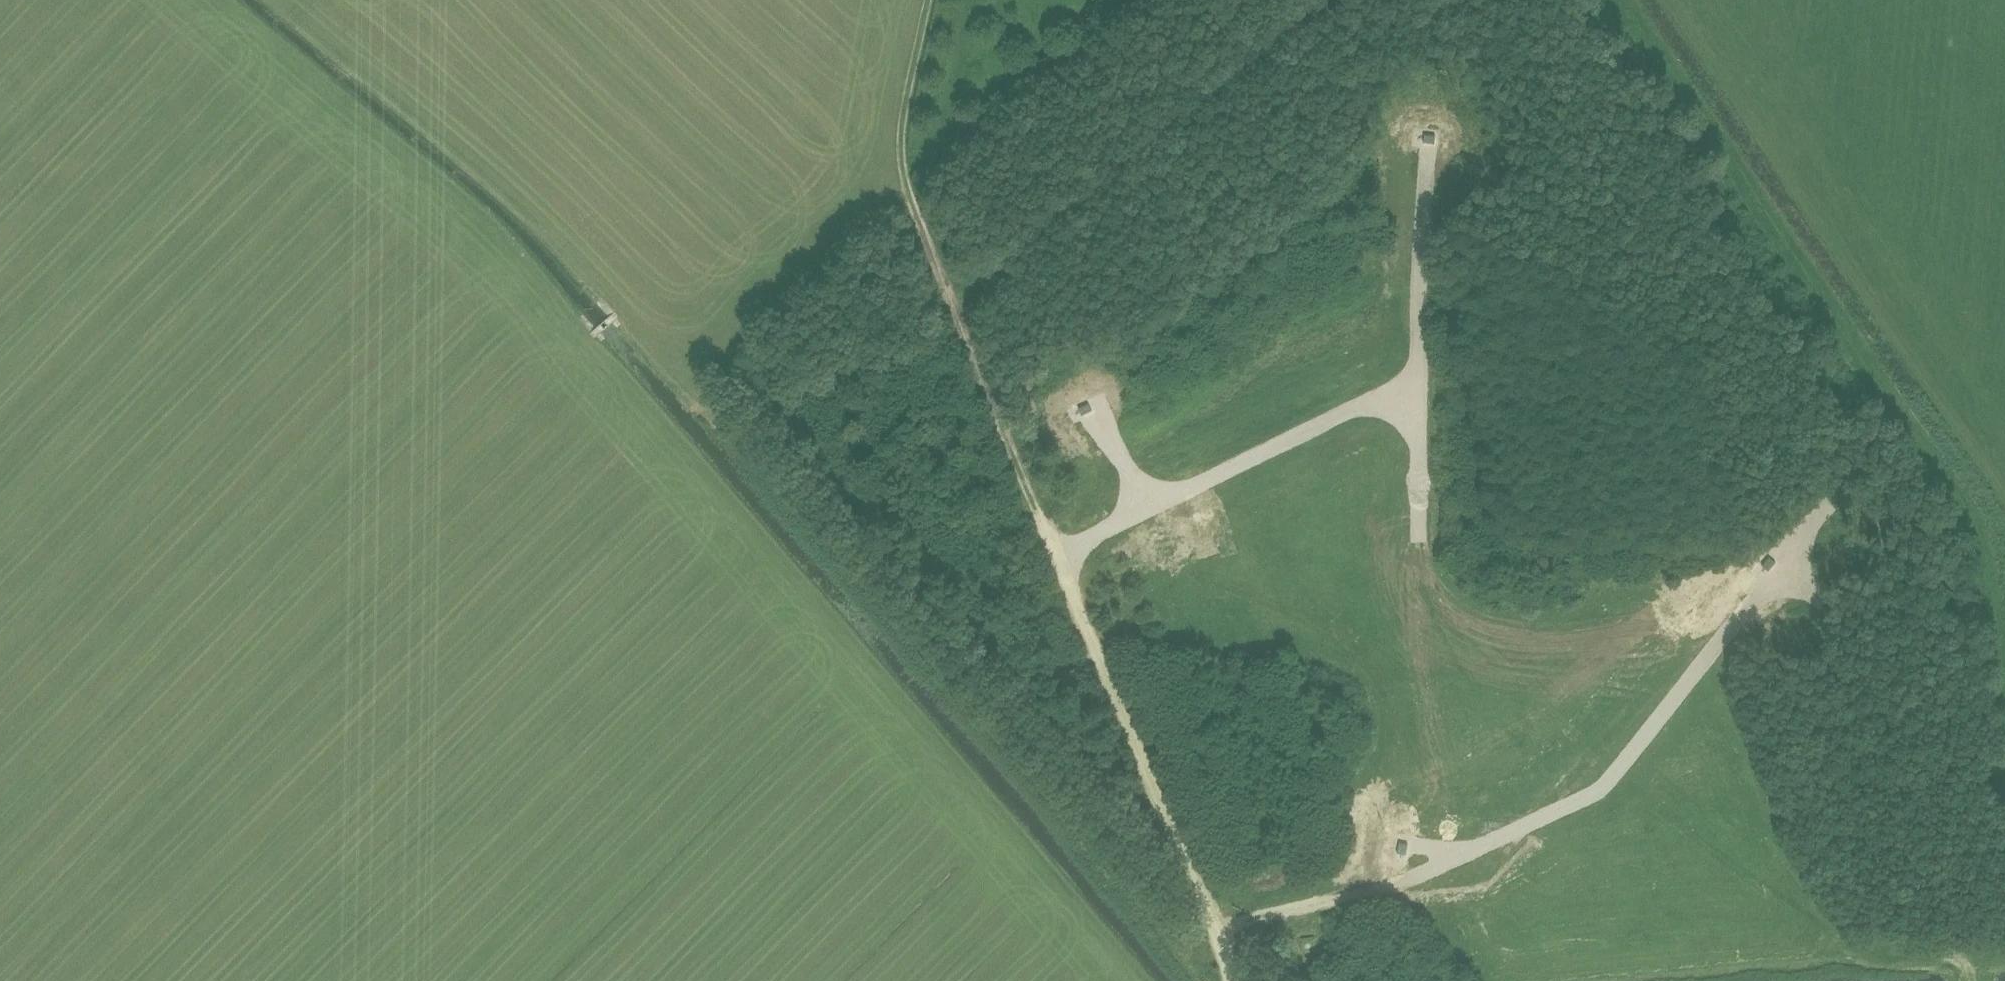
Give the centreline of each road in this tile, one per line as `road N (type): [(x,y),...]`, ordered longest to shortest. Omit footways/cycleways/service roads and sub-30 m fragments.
road 1 (track): [(1234,980),(910,204),(900,135),(928,0)]

